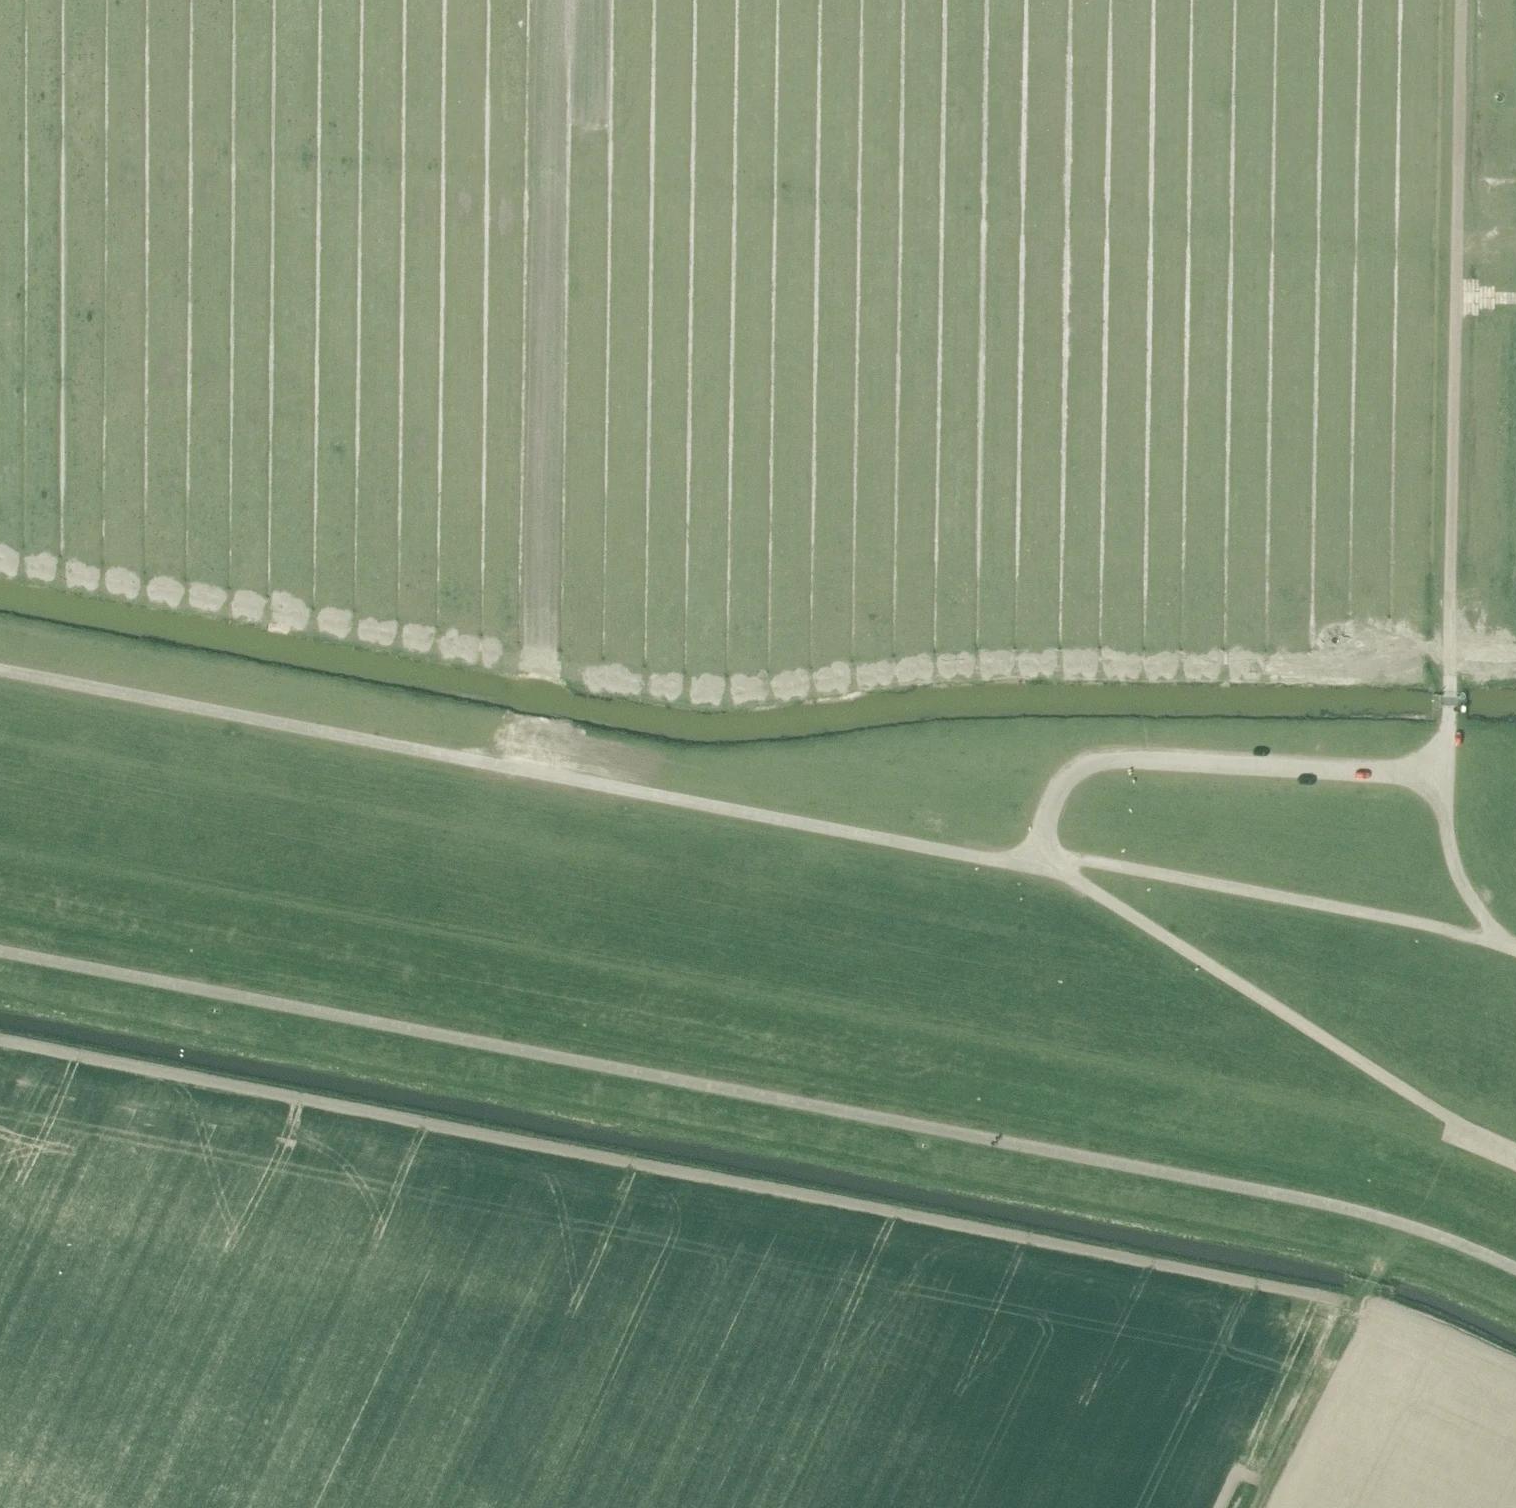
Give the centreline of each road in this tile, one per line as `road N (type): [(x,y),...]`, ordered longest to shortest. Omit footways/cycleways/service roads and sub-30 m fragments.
road 1 (unclassified): [(1515,1269),(1345,1207),(0,951)]
road 2 (track): [(1422,785),(1440,762),(1447,725),(1460,0)]

